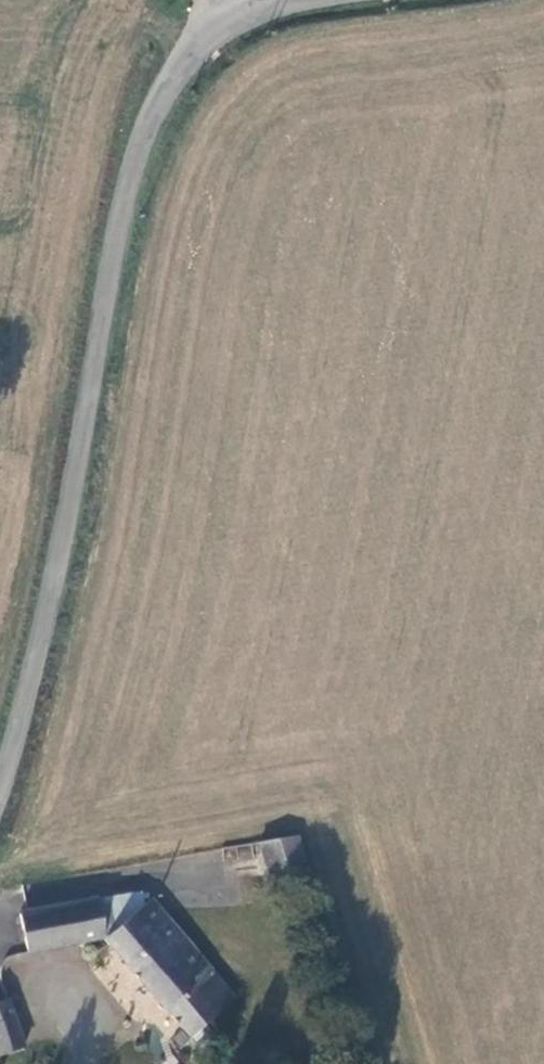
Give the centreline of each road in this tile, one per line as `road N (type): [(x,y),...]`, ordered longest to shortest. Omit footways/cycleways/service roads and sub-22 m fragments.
road 1 (unclassified): [(0,770),(60,540),(132,149),(213,10)]

